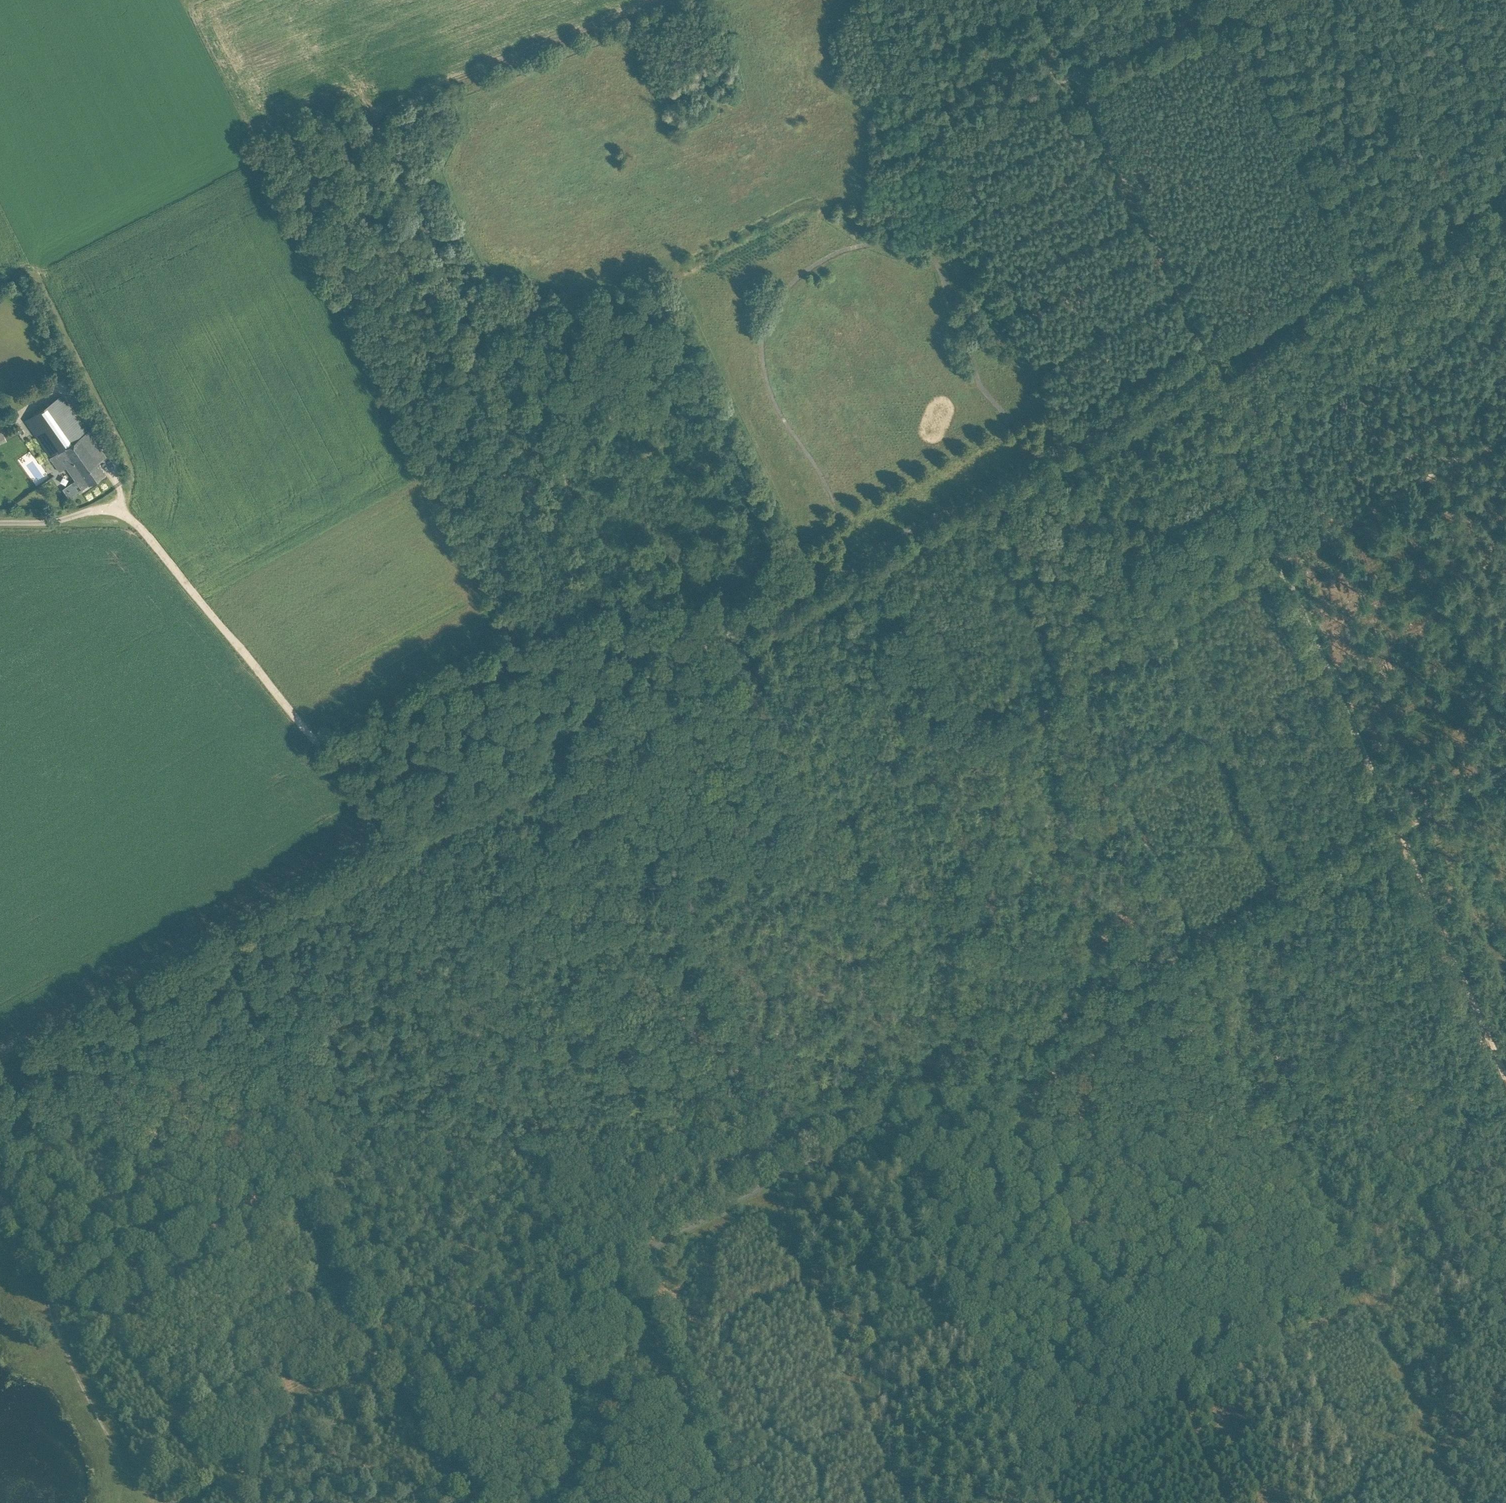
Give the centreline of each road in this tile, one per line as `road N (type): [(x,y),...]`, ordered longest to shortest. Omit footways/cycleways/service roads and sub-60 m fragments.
road 1 (tertiary): [(1505,195),(0,1052)]
road 2 (track): [(404,1375),(1394,825)]
road 3 (track): [(1040,459),(977,371),(928,252),(878,243),(818,261),(779,307),(763,356),(791,428),(827,480),(847,570)]
road 4 (track): [(641,686),(377,124)]
road 5 (track): [(151,532),(390,828)]
road 6 (track): [(1077,72),(1211,360)]
road 7 (track): [(1455,464),(1276,558)]
road 8 (unclassified): [(0,513),(127,508),(151,532)]
road 9 (track): [(456,1502),(404,1375)]

